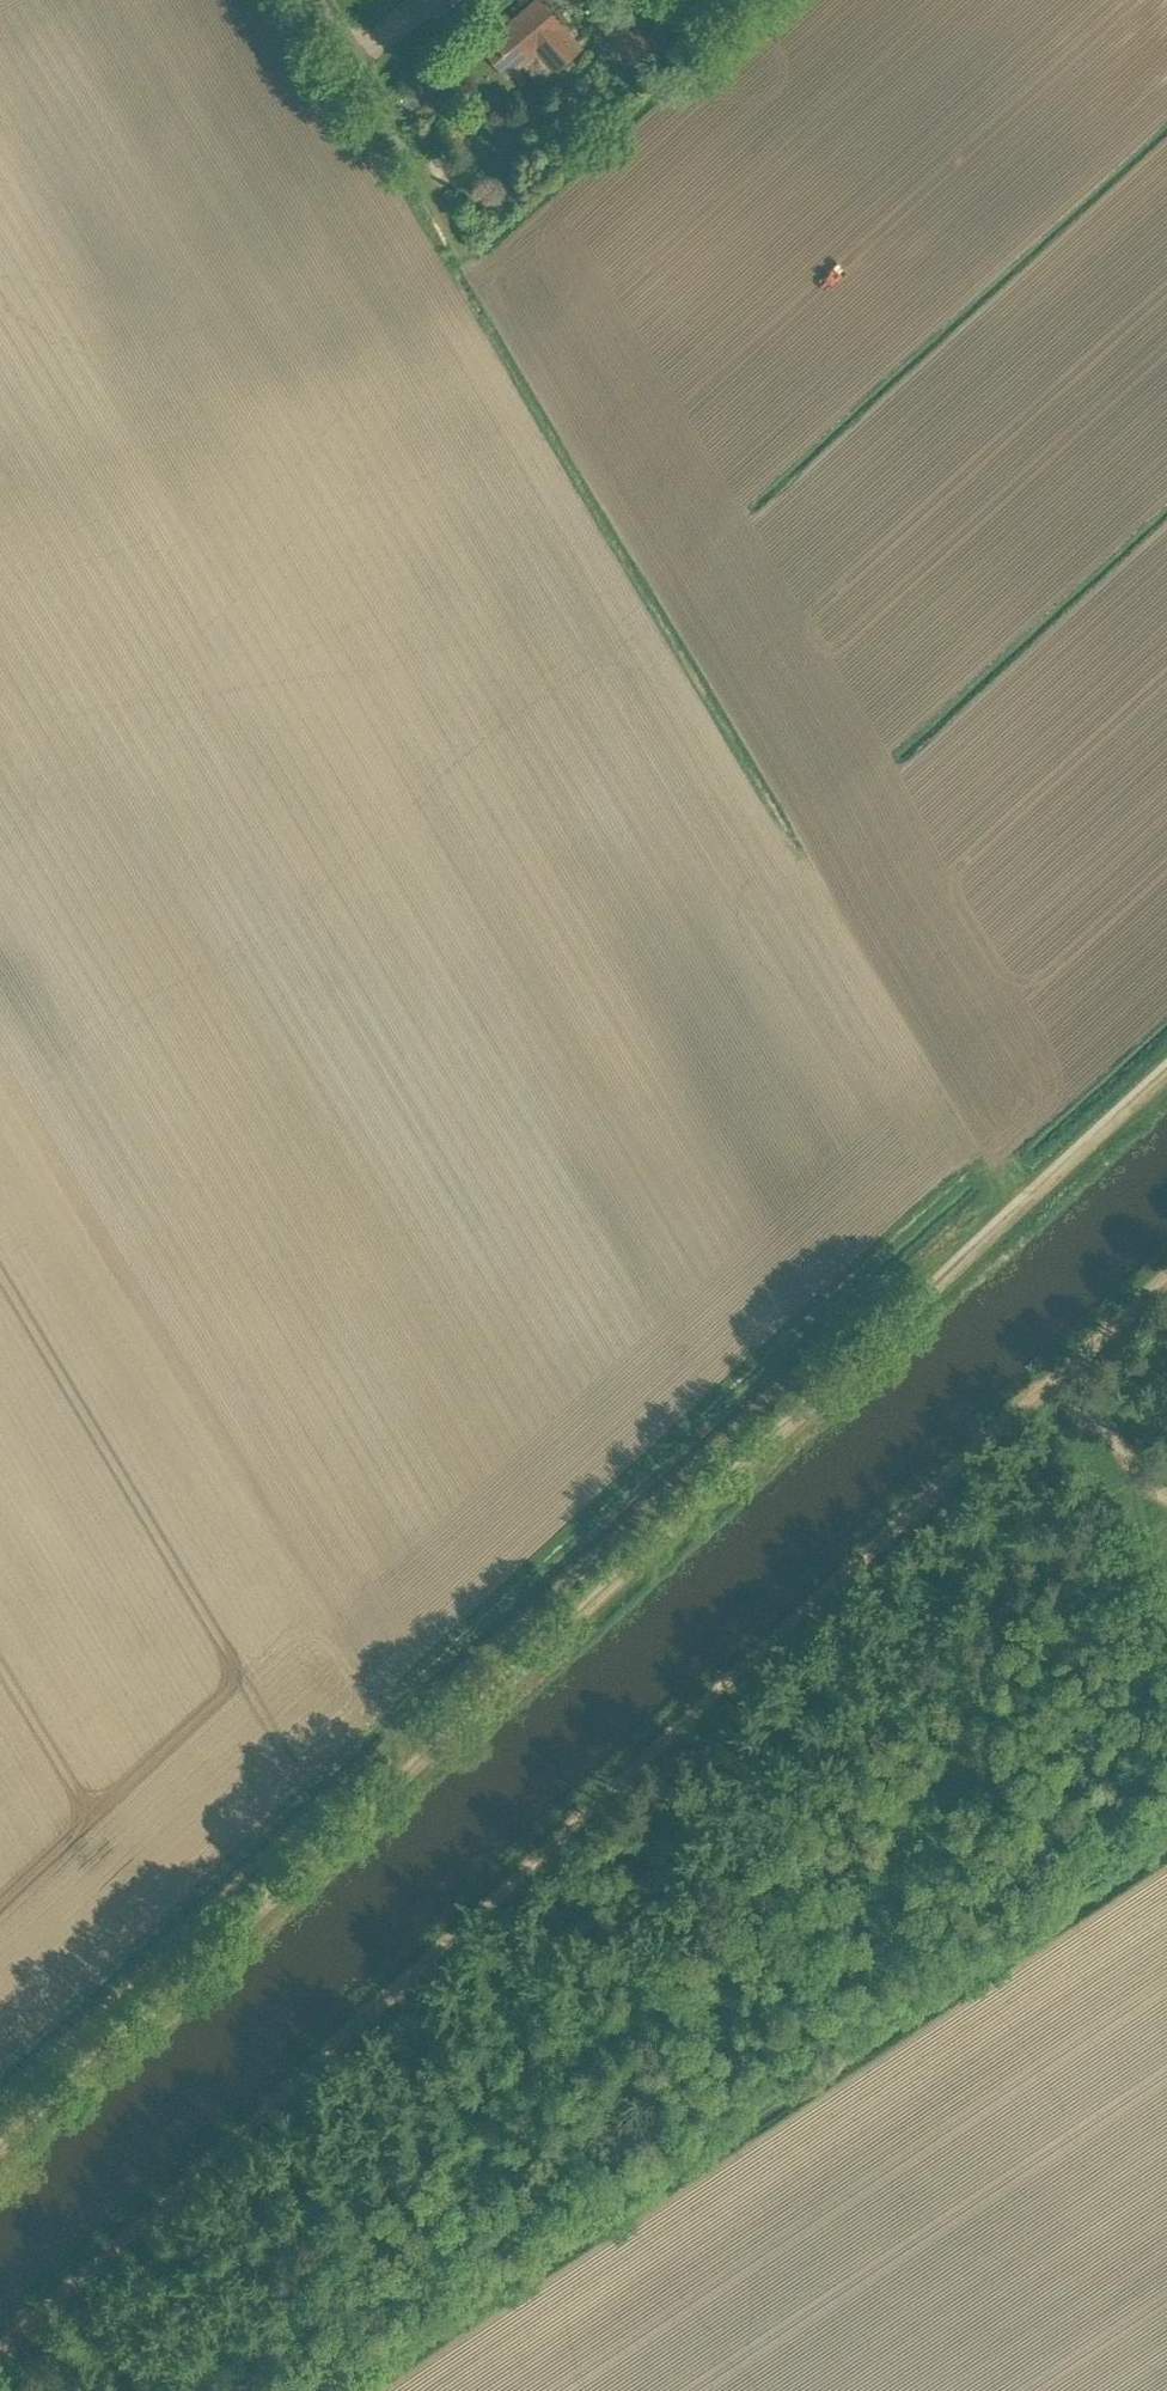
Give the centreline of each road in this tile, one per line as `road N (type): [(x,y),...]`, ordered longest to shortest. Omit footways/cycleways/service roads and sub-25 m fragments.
road 1 (track): [(1166,1087),(0,2160)]
road 2 (track): [(0,2339),(218,2125),(1166,1276)]

